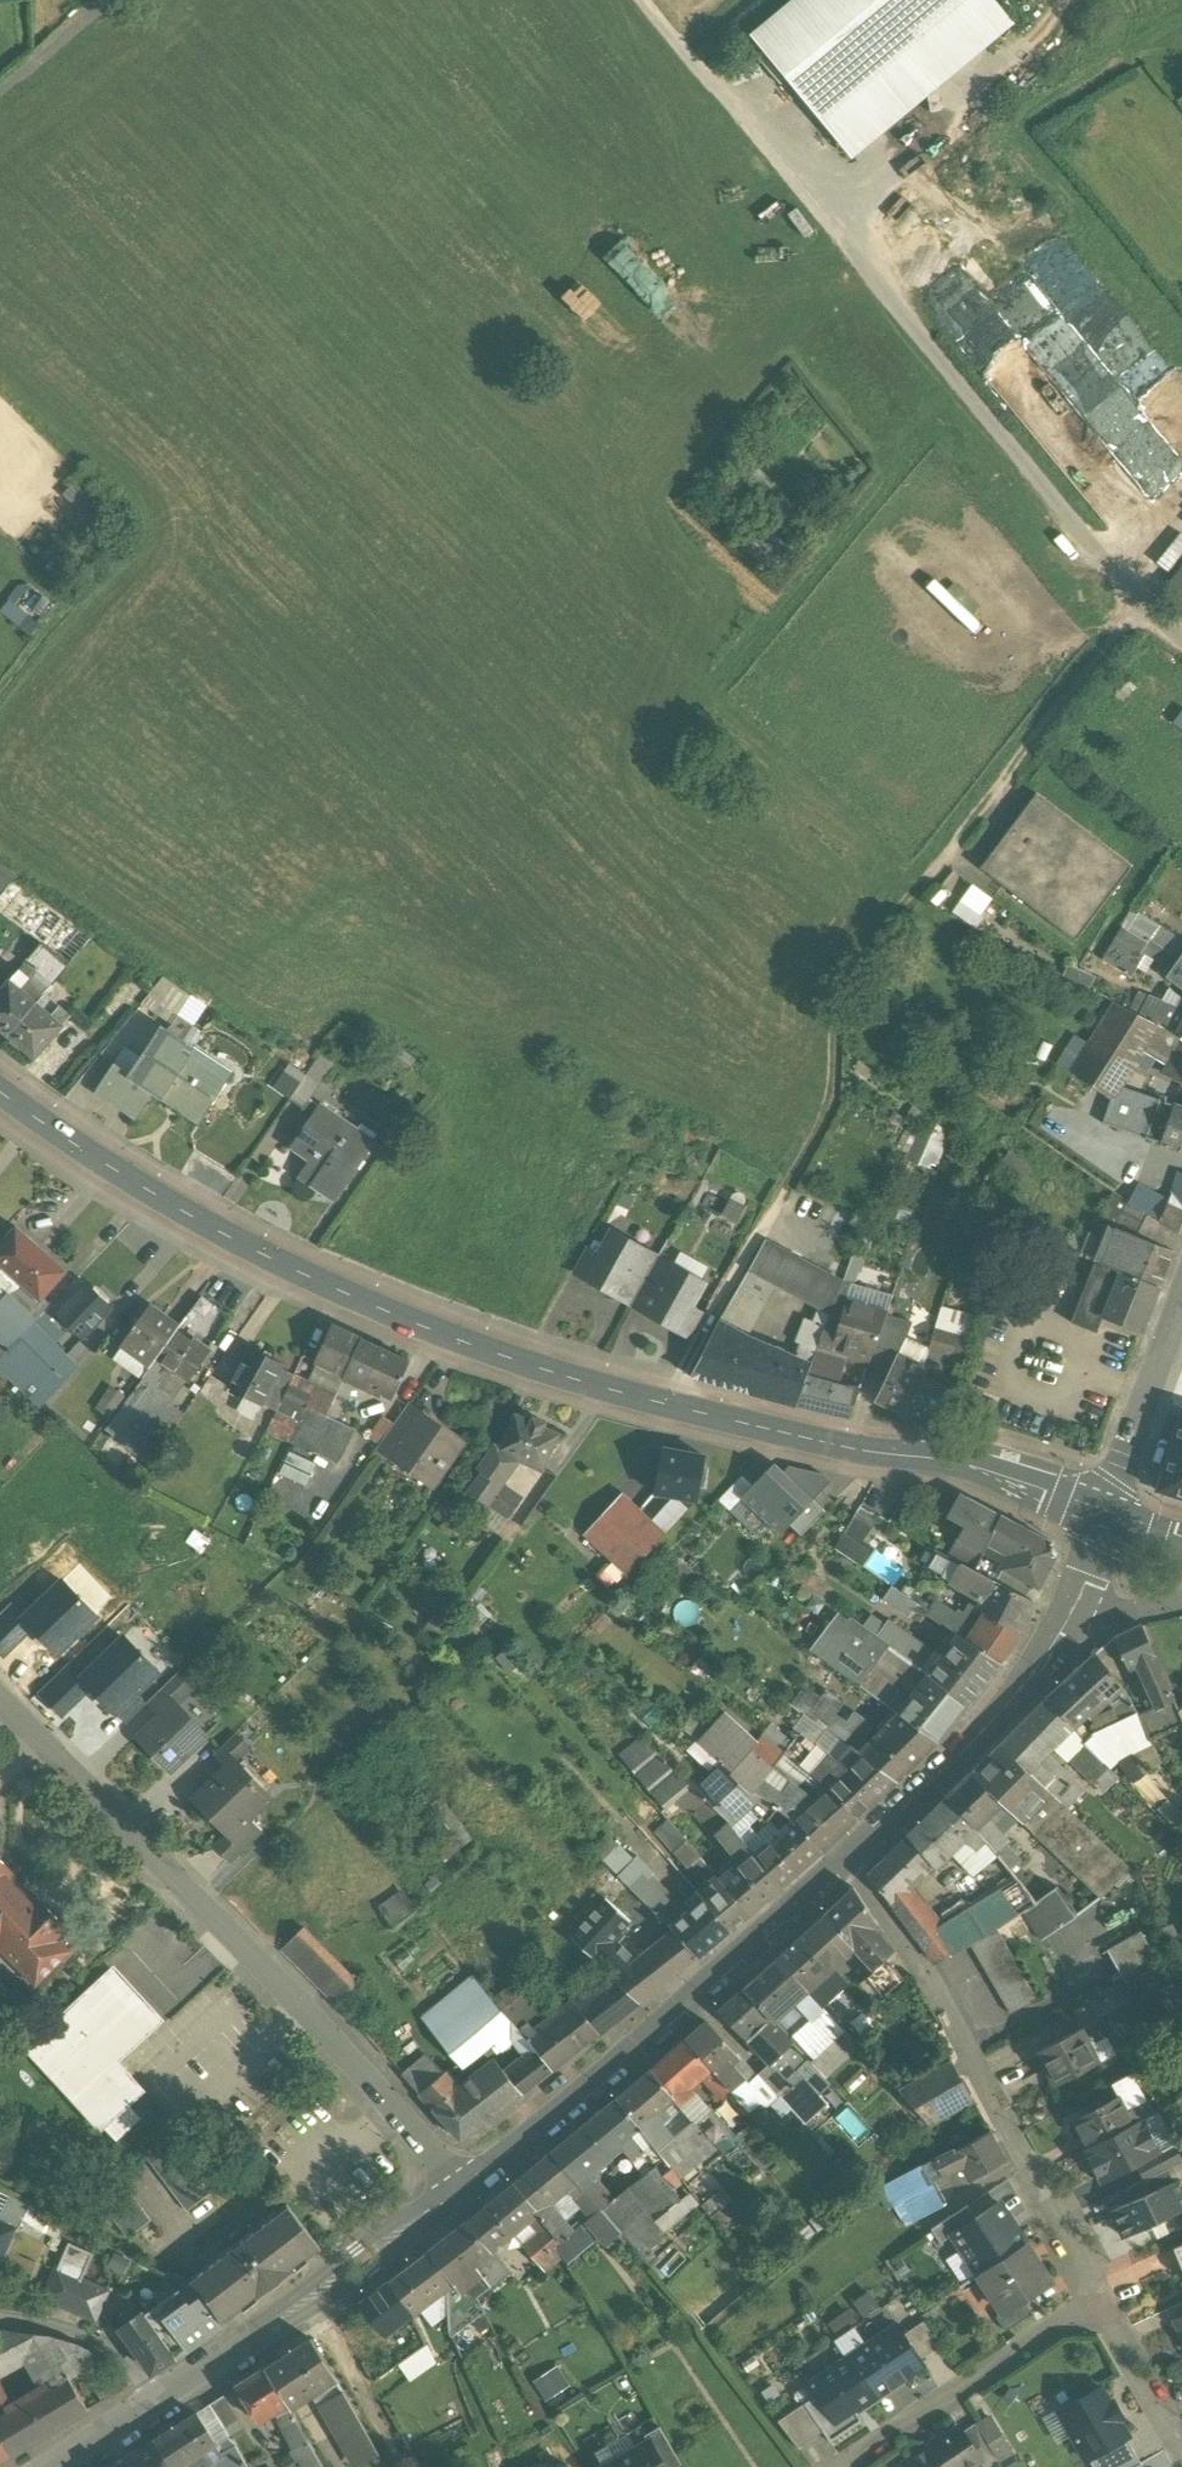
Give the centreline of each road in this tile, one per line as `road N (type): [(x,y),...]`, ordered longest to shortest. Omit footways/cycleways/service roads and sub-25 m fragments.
road 1 (tertiary): [(1109,1513),(959,1461),(873,1452),(668,1406),(384,1311),(193,1217),(0,1092)]
road 2 (track): [(668,1406),(834,1096),(840,988),(1139,607)]
road 3 (track): [(1181,640),(1139,607),(641,0)]
road 4 (residential): [(470,2185),(0,1700)]
road 5 (residential): [(1098,2299),(922,1964),(840,1863)]
road 6 (tertiary): [(470,2185),(840,1863)]
road 7 (tertiary): [(162,2401),(470,2185)]
road 8 (tertiary): [(840,1863),(973,1745),(1043,1662),(1077,1603)]
road 9 (residential): [(1098,2299),(843,2466)]
road 10 (tertiary): [(1109,1513),(1181,1302)]
road 11 (residential): [(0,2318),(100,2341),(146,2377),(162,2401)]
road 12 (residential): [(1181,2449),(1098,2299)]
road 13 (track): [(111,0),(0,92)]
road 14 (tertiary): [(60,2466),(162,2401)]

